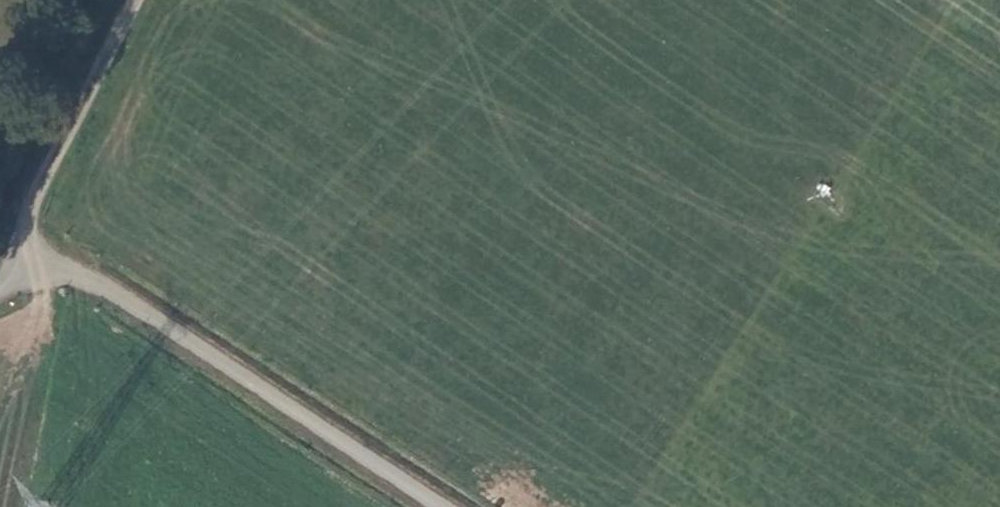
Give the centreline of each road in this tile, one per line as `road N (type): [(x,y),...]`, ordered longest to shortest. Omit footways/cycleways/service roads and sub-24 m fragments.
road 1 (unclassified): [(442,506),(72,267),(28,275)]
road 2 (unclassified): [(131,0),(20,230),(28,275)]

